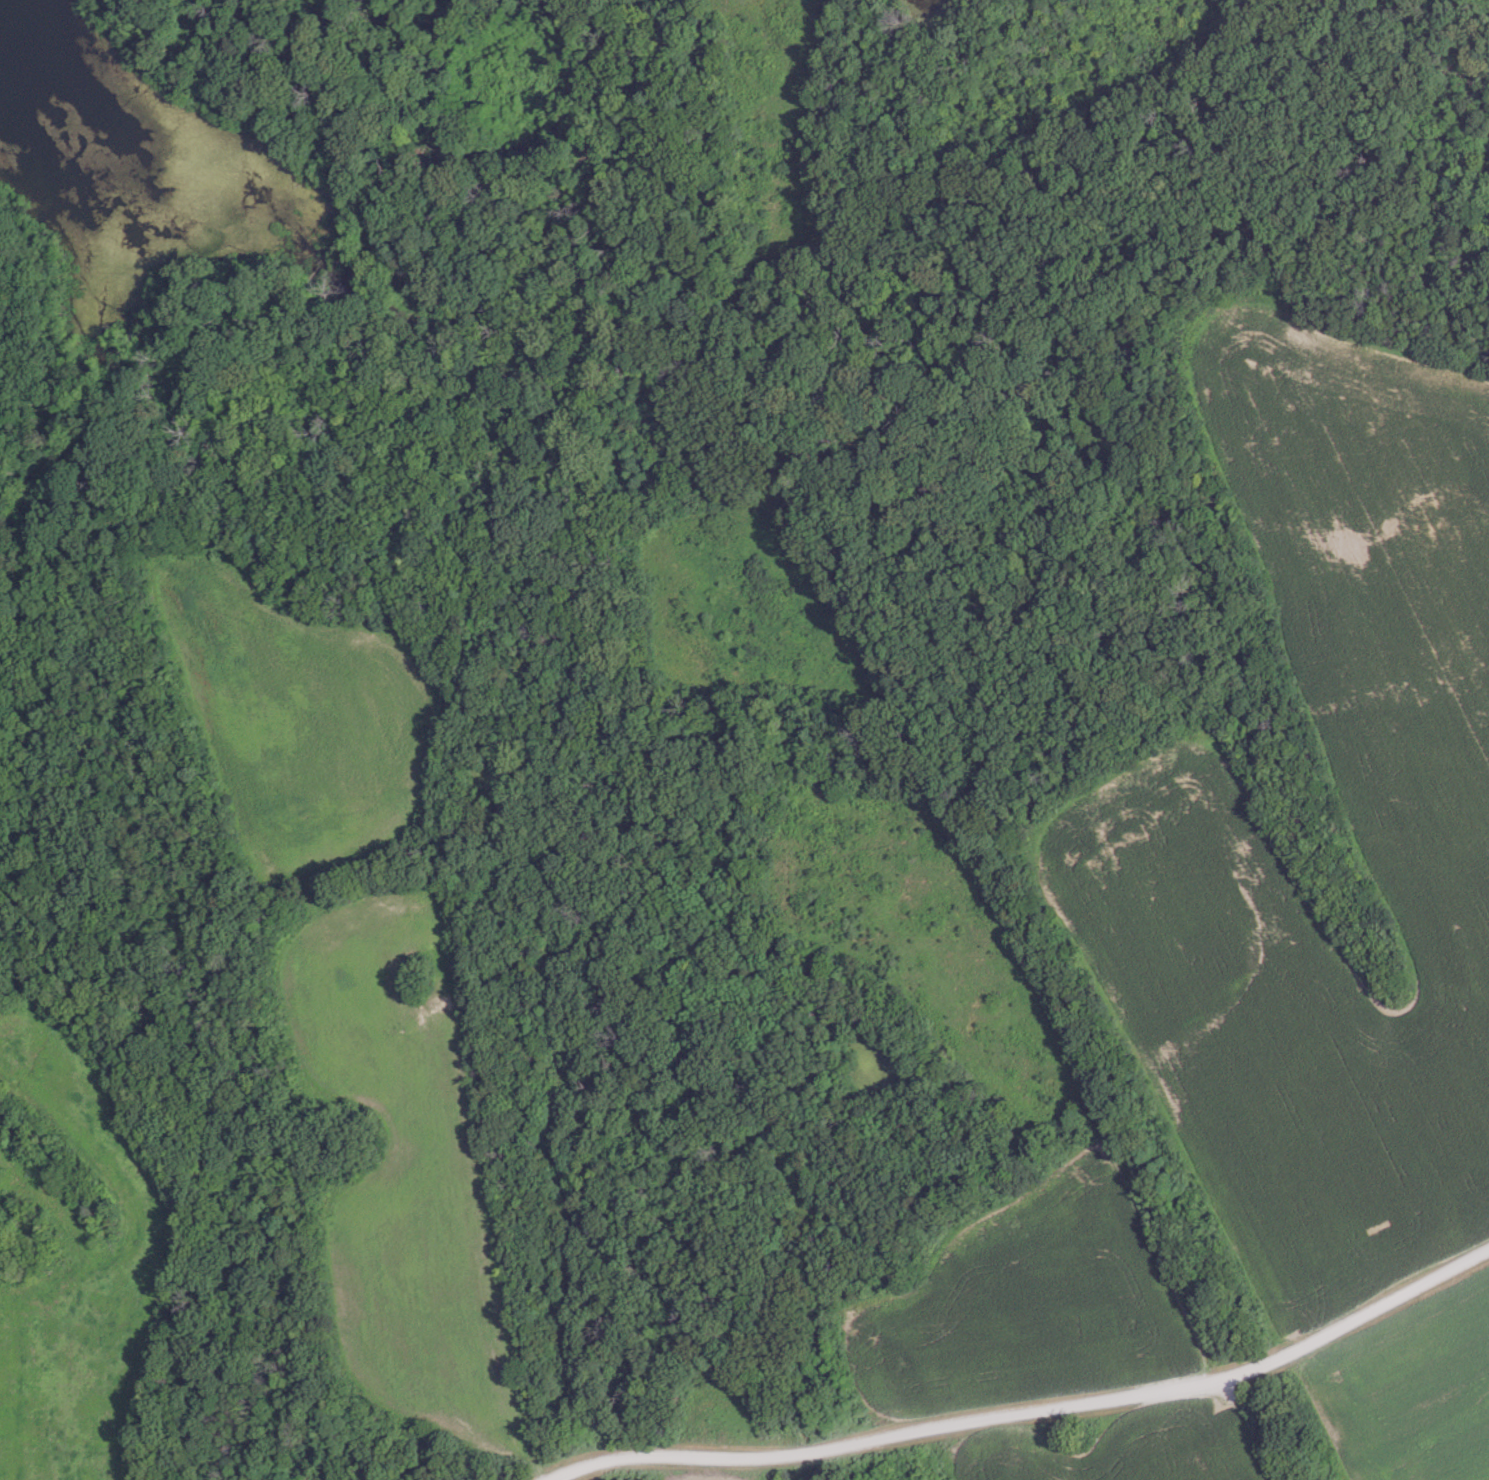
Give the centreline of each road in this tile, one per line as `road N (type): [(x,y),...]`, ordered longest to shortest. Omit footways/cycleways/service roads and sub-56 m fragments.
road 1 (residential): [(545,1479),(602,1461),(831,1449),(1225,1379),(1488,1250)]

